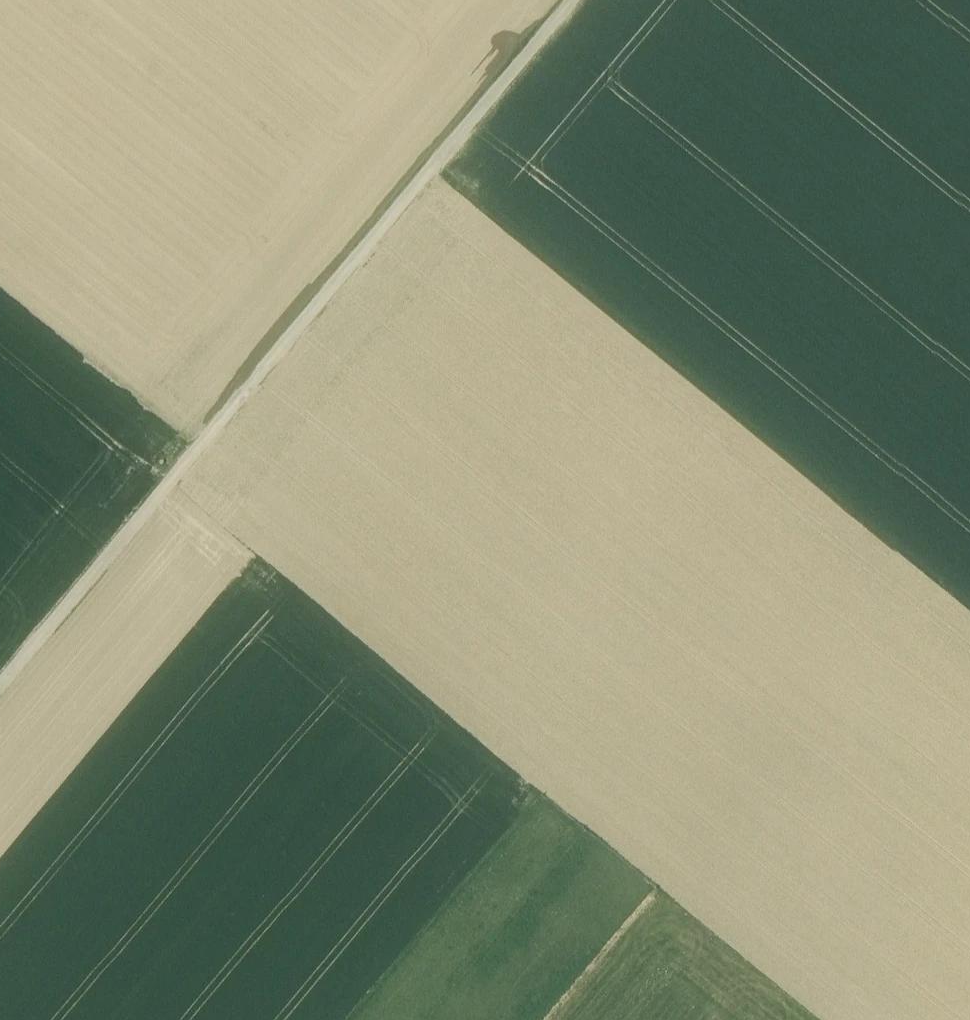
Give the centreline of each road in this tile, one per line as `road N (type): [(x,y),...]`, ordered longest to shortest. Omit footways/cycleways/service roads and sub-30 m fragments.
road 1 (track): [(571,0),(0,683)]

